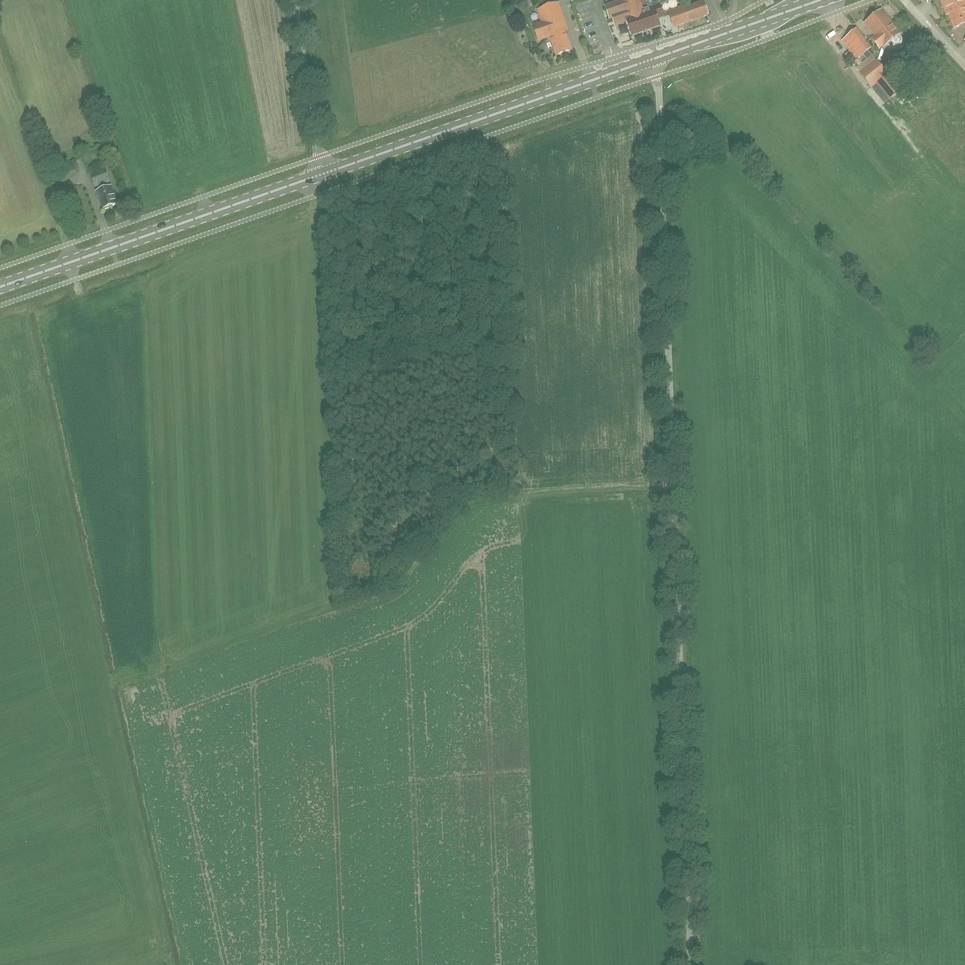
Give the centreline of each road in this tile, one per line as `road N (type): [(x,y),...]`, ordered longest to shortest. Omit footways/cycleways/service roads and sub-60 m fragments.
road 1 (unclassified): [(692,964),(654,63)]
road 2 (primary): [(321,173),(654,63)]
road 3 (primary): [(0,286),(321,173)]
road 4 (primary): [(654,63),(822,0)]
road 5 (unclassified): [(321,173),(300,0)]

